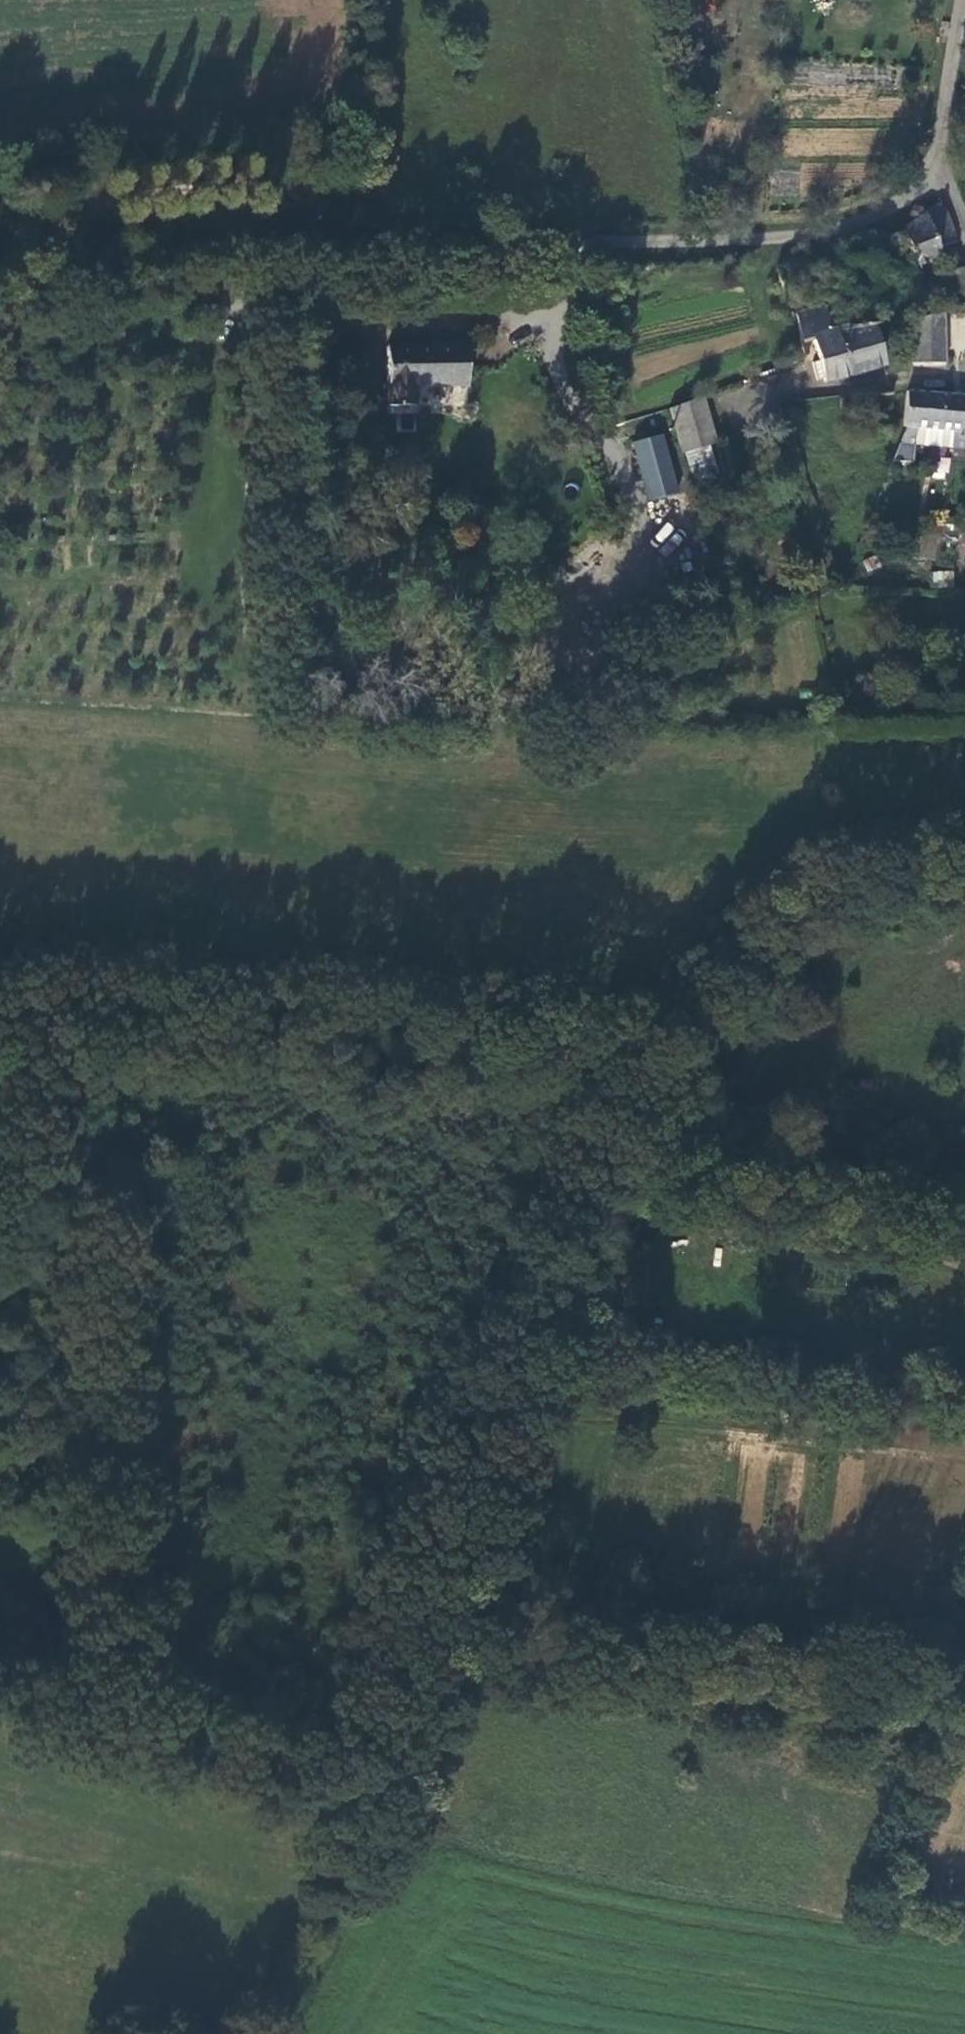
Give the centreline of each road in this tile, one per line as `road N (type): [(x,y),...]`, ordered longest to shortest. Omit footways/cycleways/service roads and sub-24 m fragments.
road 1 (track): [(0,314),(87,265),(290,240),(790,237),(876,213),(937,176)]
road 2 (residential): [(964,240),(937,176),(957,0)]

